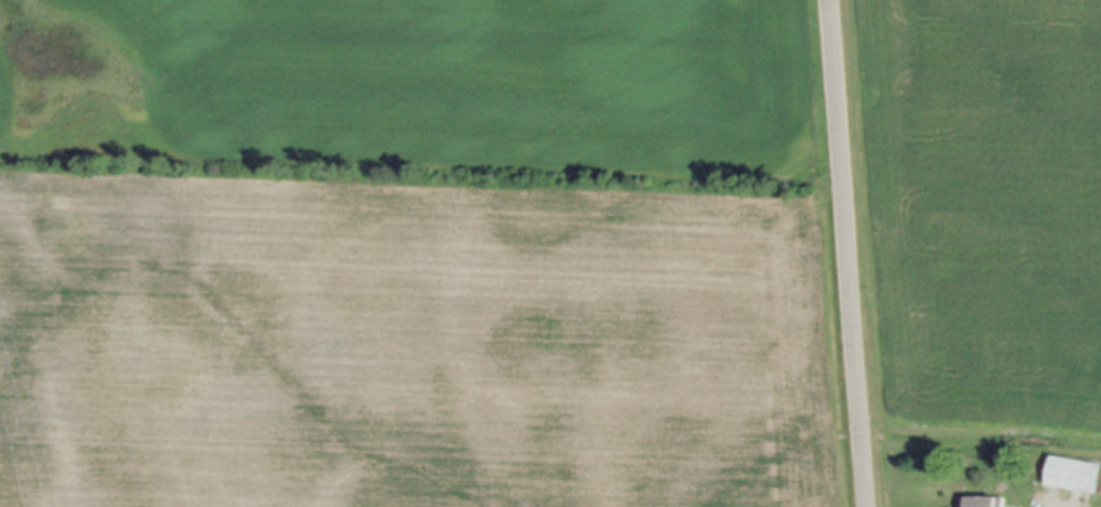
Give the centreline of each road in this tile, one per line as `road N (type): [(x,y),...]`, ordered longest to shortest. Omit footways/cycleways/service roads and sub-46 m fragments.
road 1 (residential): [(866,506),(828,0)]

